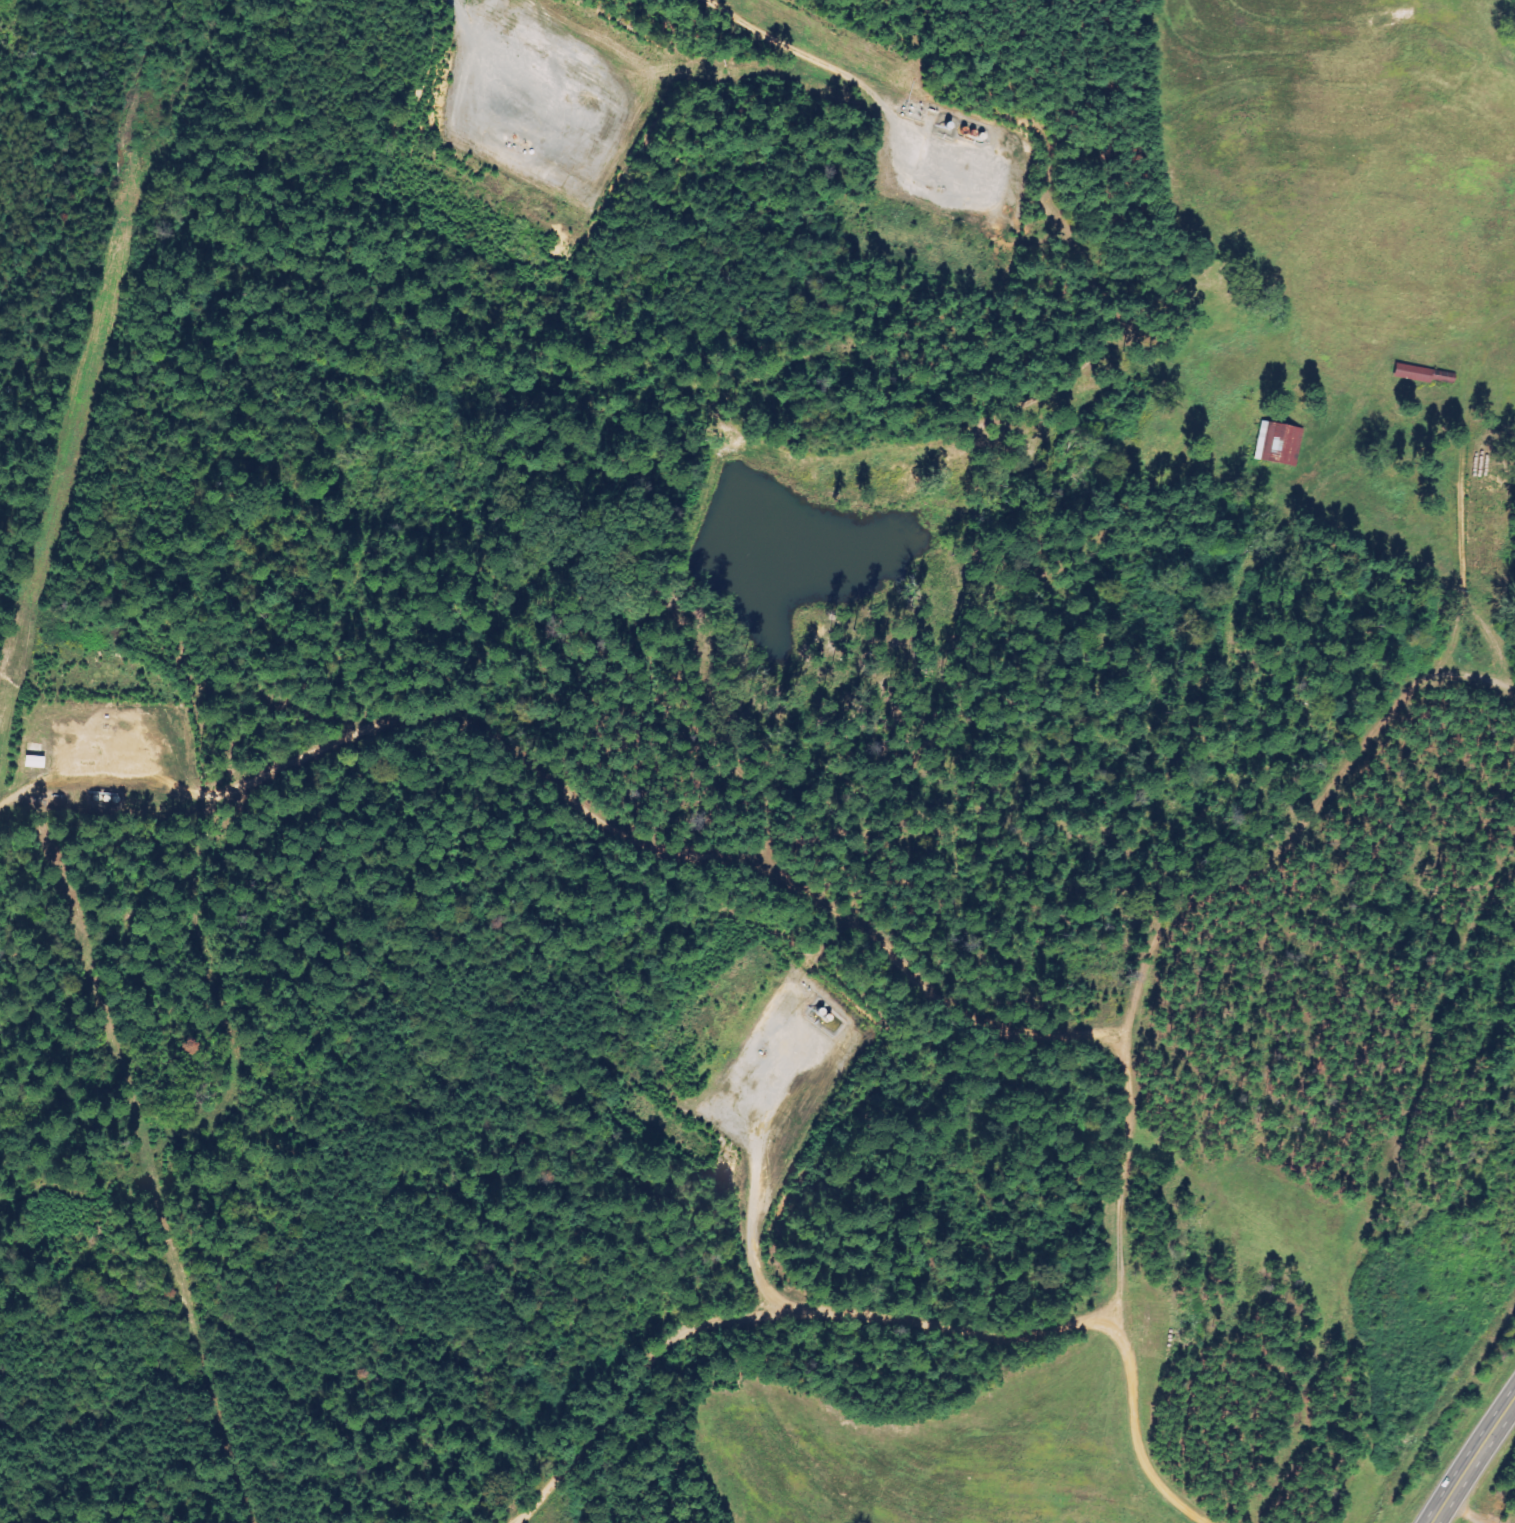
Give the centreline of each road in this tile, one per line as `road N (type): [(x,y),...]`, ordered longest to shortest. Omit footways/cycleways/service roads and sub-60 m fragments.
road 1 (primary): [(1430,1522),(1514,1397)]

